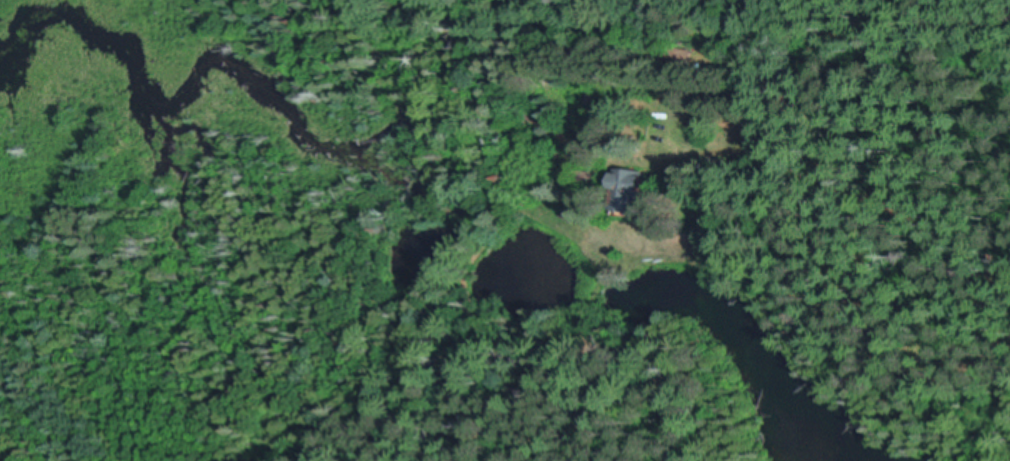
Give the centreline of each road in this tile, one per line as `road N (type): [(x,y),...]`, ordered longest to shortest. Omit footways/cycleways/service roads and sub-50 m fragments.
road 1 (track): [(1009,29),(837,55),(798,0)]

